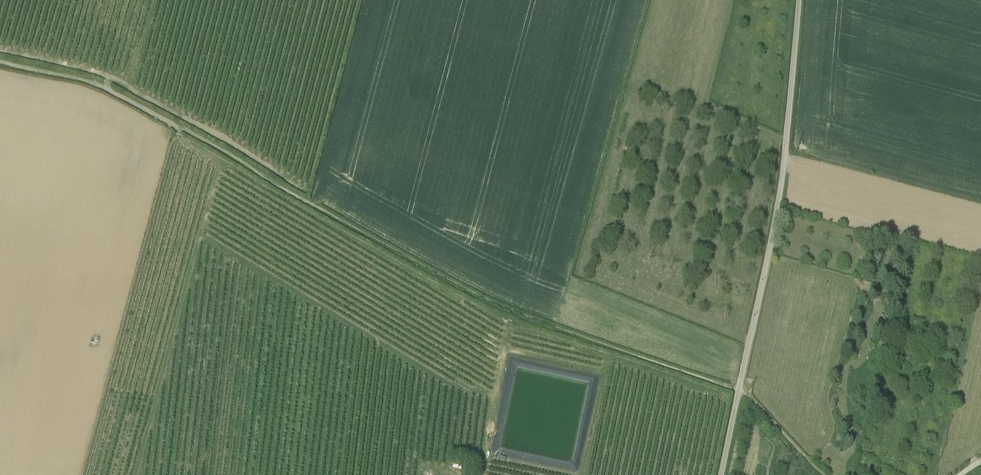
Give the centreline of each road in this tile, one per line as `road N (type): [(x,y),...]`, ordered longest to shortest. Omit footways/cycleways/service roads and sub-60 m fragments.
road 1 (track): [(0,61),(102,86),(320,208)]

